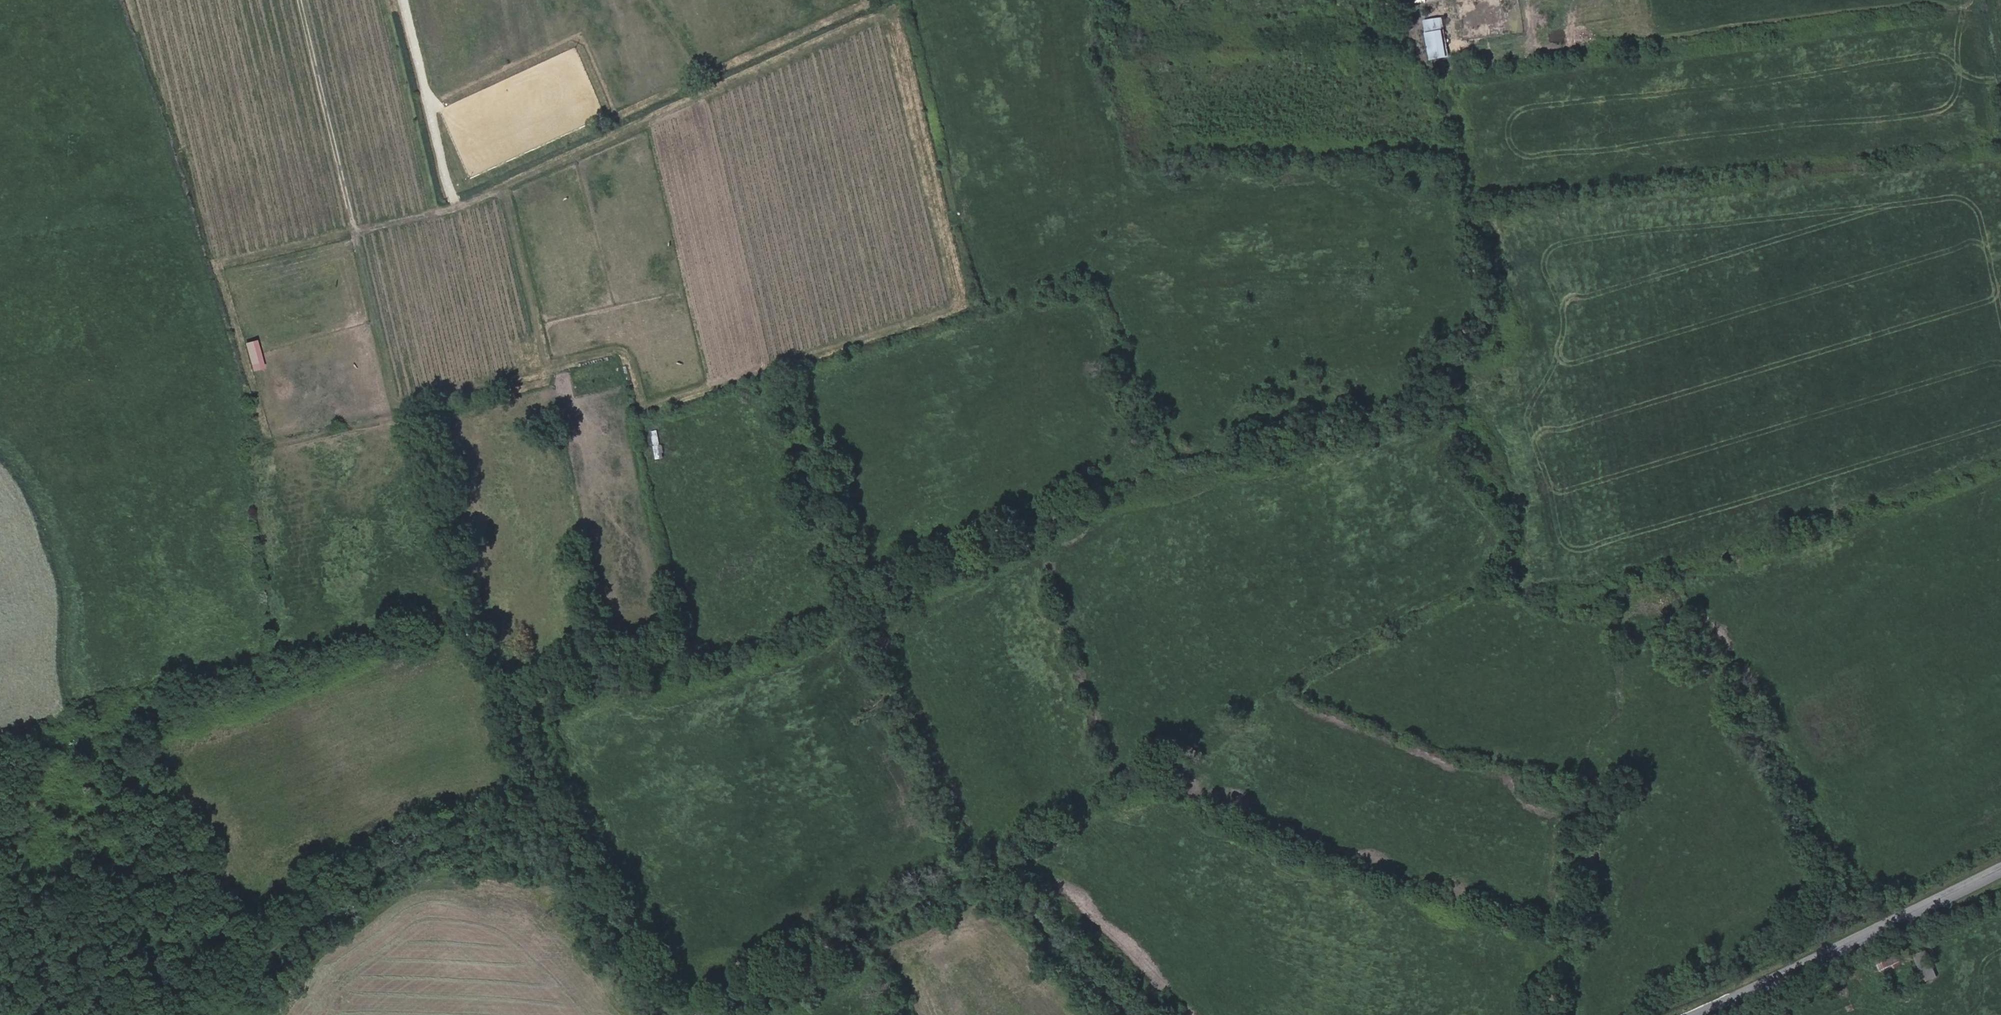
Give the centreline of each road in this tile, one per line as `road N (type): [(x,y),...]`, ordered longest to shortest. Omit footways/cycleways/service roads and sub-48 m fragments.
road 1 (tertiary): [(1699,1014),(2000,869)]

